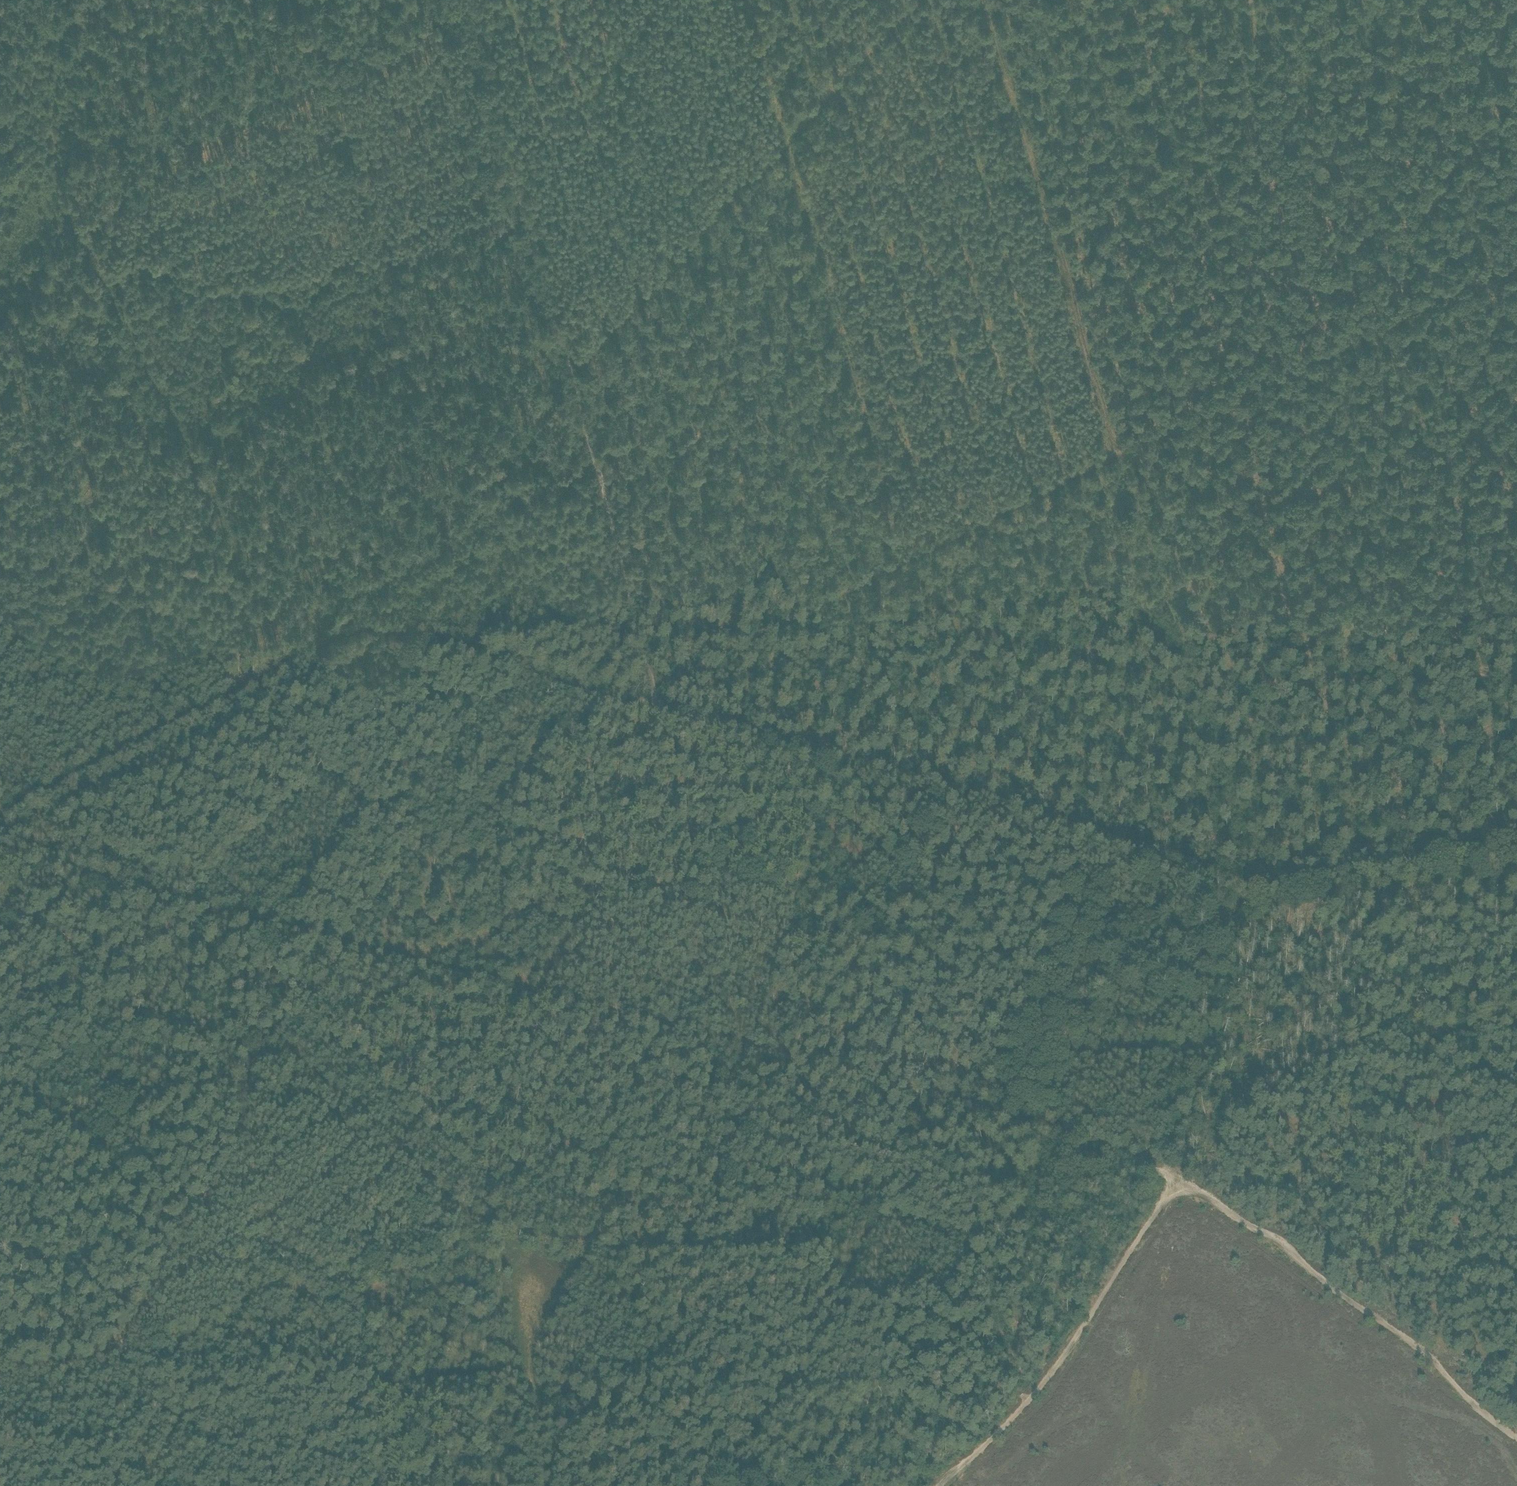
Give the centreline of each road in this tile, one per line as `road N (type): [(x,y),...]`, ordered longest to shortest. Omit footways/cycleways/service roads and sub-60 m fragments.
road 1 (track): [(465,0),(652,713),(1240,884)]

